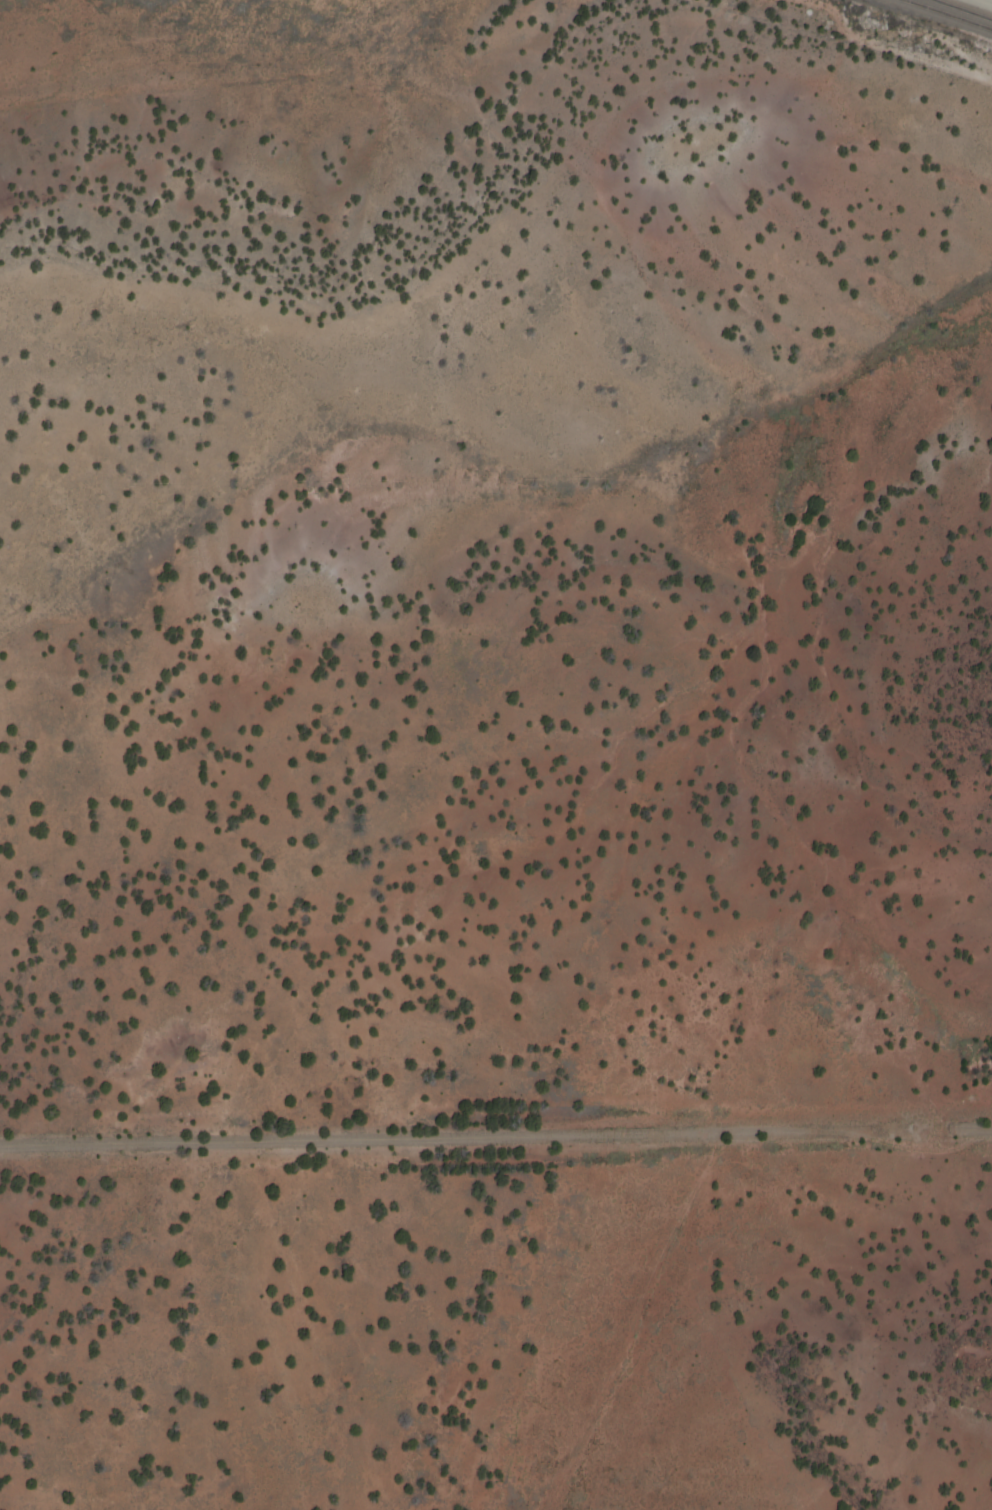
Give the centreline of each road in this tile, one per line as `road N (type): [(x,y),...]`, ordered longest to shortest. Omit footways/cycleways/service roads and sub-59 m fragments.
road 1 (track): [(0,1147),(991,1130)]

